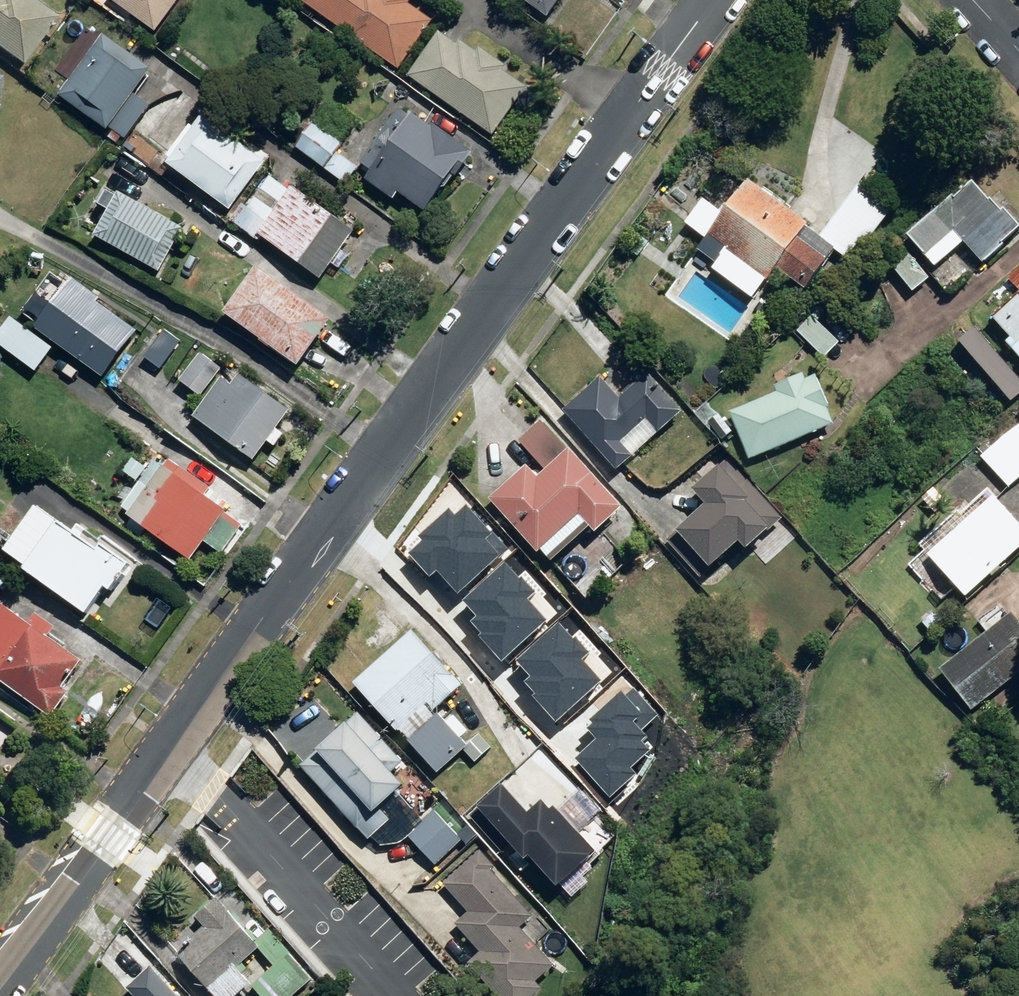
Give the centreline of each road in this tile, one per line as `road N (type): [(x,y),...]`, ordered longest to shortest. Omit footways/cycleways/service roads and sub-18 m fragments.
road 1 (tertiary): [(0,985),(717,0)]

